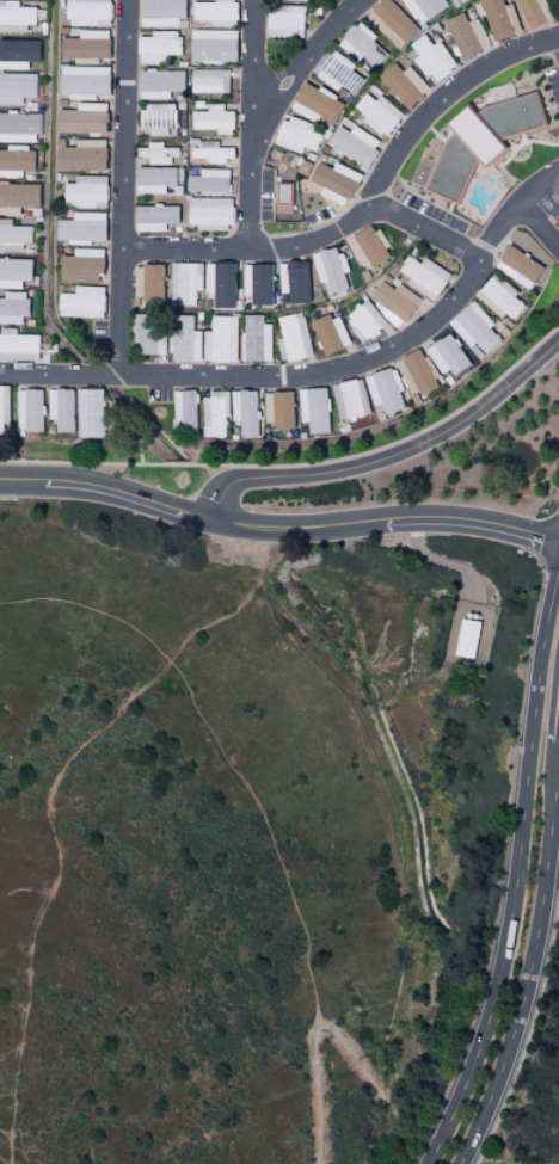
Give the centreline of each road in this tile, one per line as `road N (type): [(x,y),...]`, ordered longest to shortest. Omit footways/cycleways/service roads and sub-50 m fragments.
road 1 (tertiary): [(558,556),(536,673),(514,924),(469,1084),(437,1152)]
road 2 (tertiary): [(460,1163),(493,1092),(533,957),(558,707)]
road 3 (residential): [(558,337),(469,415),(422,442),(333,472),(234,482),(214,523)]
road 4 (tertiary): [(42,484),(214,523)]
road 5 (tertiary): [(385,523),(468,521),(558,540)]
road 6 (tertiary): [(214,523),(289,531),(385,523)]

